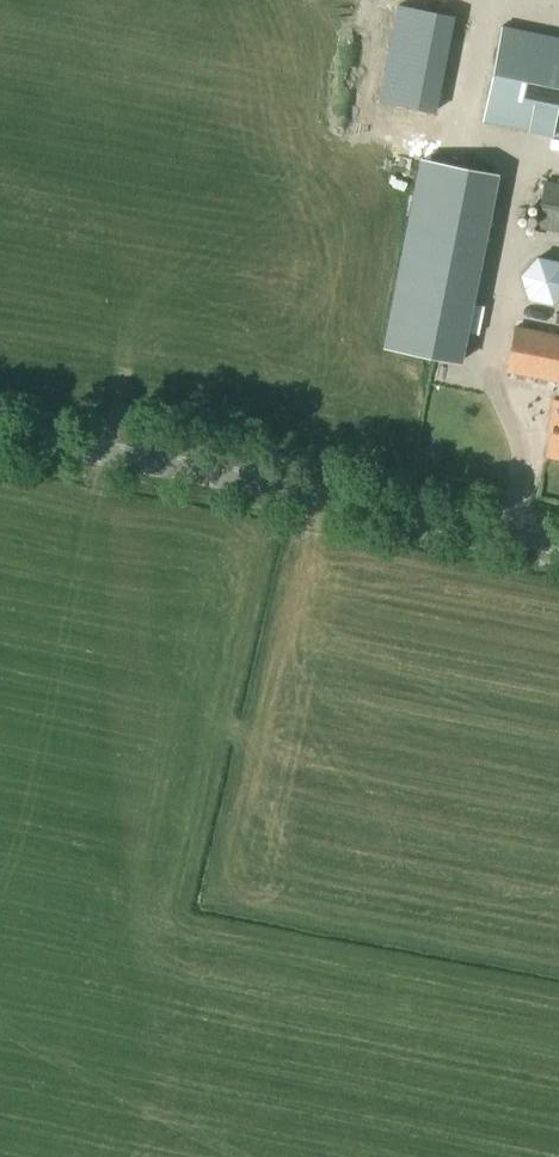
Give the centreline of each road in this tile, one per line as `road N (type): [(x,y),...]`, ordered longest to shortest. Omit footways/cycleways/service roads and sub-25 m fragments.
road 1 (residential): [(558,548),(0,438)]

